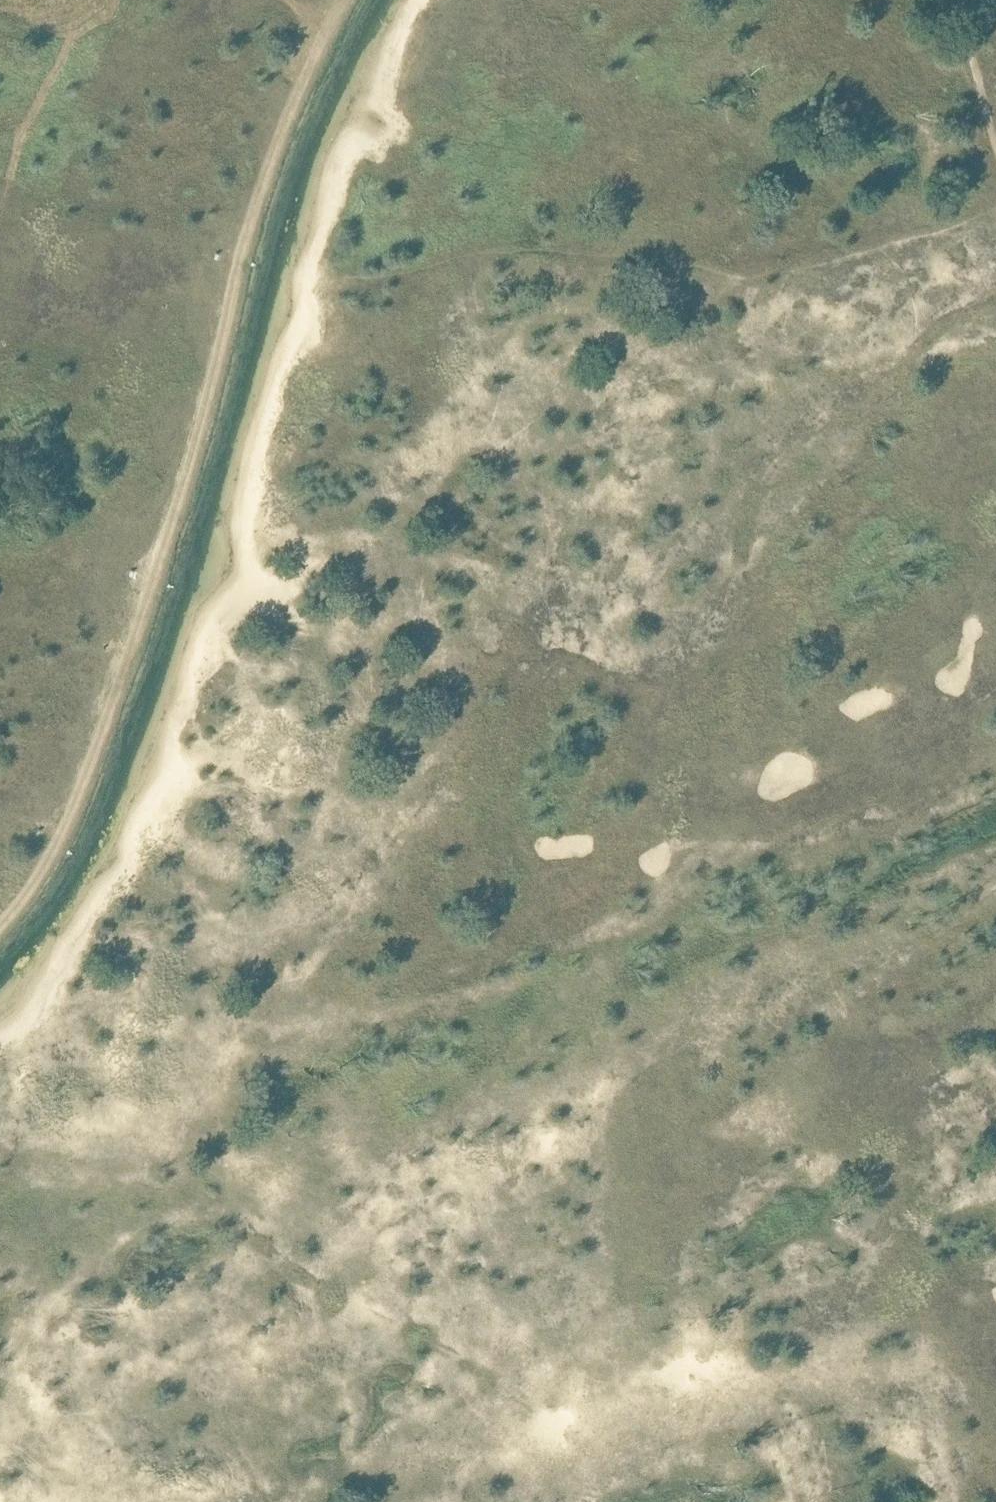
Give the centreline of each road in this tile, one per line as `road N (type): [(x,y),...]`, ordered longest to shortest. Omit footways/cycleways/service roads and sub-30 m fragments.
road 1 (track): [(995,139),(956,0)]

